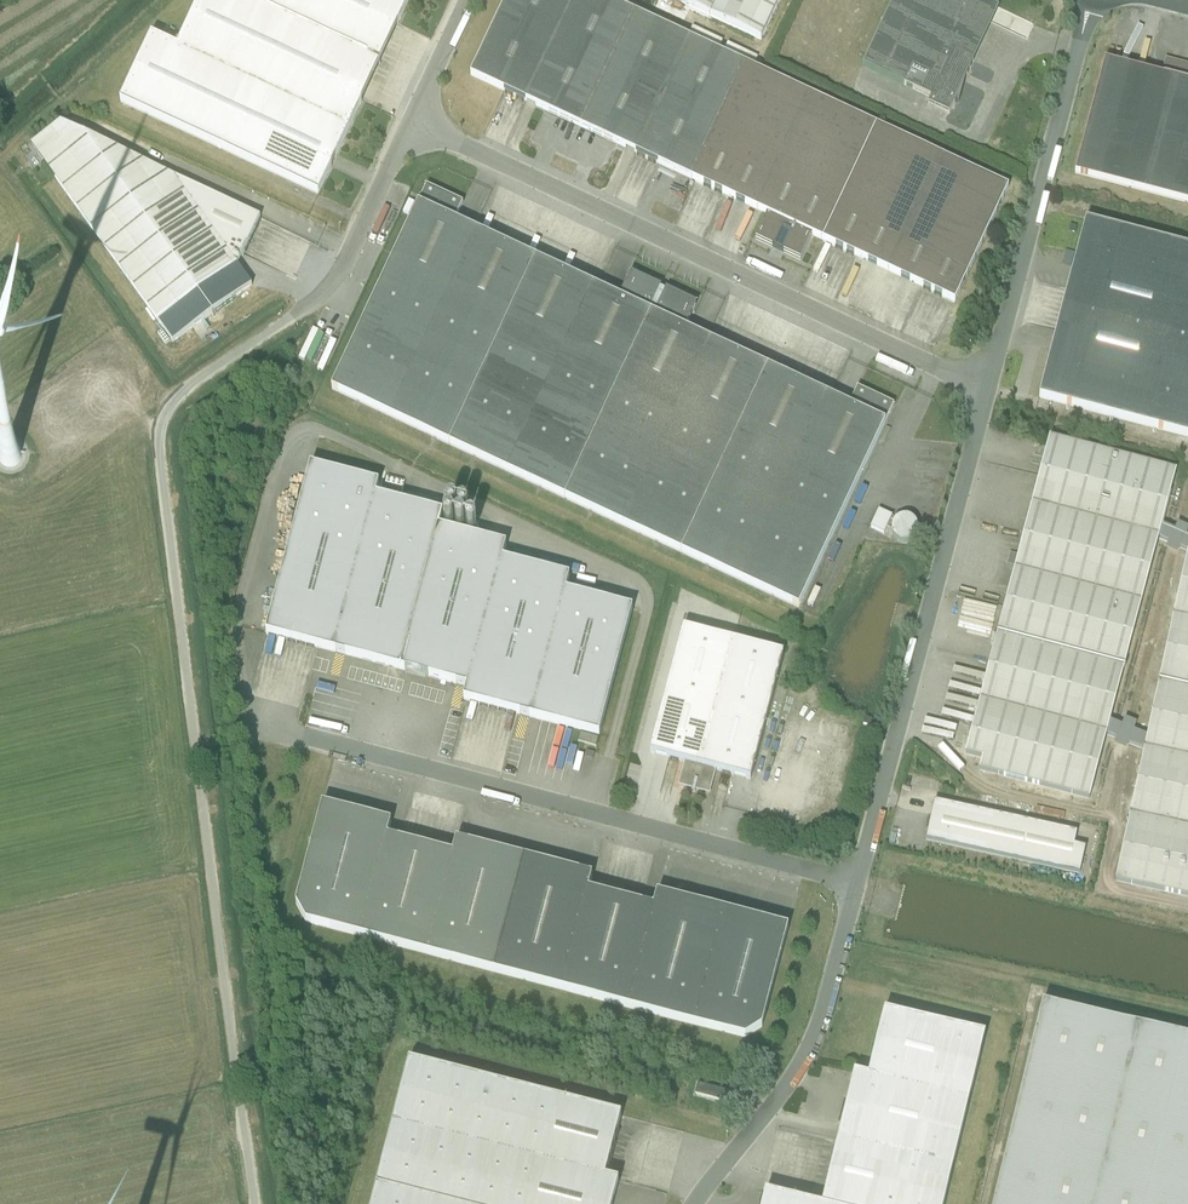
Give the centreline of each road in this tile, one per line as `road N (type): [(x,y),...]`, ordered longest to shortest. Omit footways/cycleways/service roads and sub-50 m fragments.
road 1 (unclassified): [(410,121),(322,296),(178,396),(160,423),(252,1203)]
road 2 (unclassified): [(986,390),(410,121)]
road 3 (unclassified): [(856,881),(307,739)]
road 4 (unclassified): [(986,390),(856,881)]
road 5 (unclassified): [(1092,2),(986,390)]
road 6 (unclassified): [(856,881),(815,1039),(695,1203)]
road 7 (unclassified): [(467,0),(410,121)]

